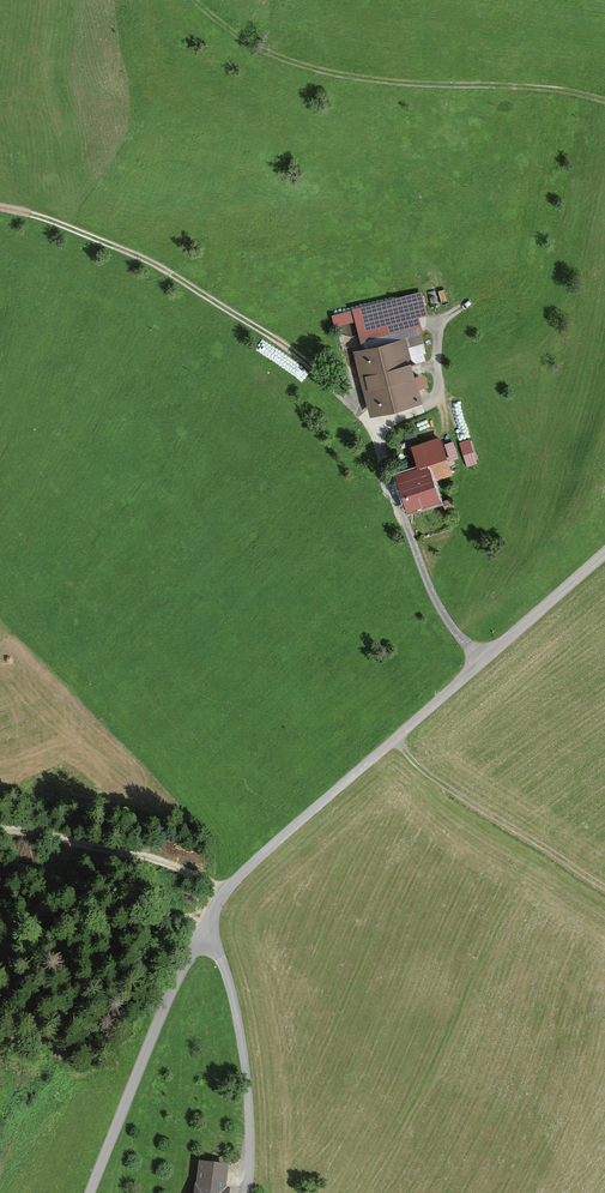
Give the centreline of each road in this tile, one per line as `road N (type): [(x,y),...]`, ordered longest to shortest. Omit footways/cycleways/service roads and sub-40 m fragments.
road 1 (unclassified): [(205,926),(249,867),(604,554)]
road 2 (track): [(0,210),(32,215),(163,270),(271,337),(371,429)]
road 3 (track): [(192,0),(277,59),(337,74),(536,87),(604,100)]
road 4 (unclassified): [(89,1192),(153,1028),(205,926)]
road 5 (unclassified): [(248,1192),(240,1029),(205,926)]
road 6 (track): [(396,737),(442,785),(604,885)]
road 7 (track): [(0,829),(153,858),(225,893)]
road 8 (track): [(0,962),(54,925),(96,916),(205,926)]

